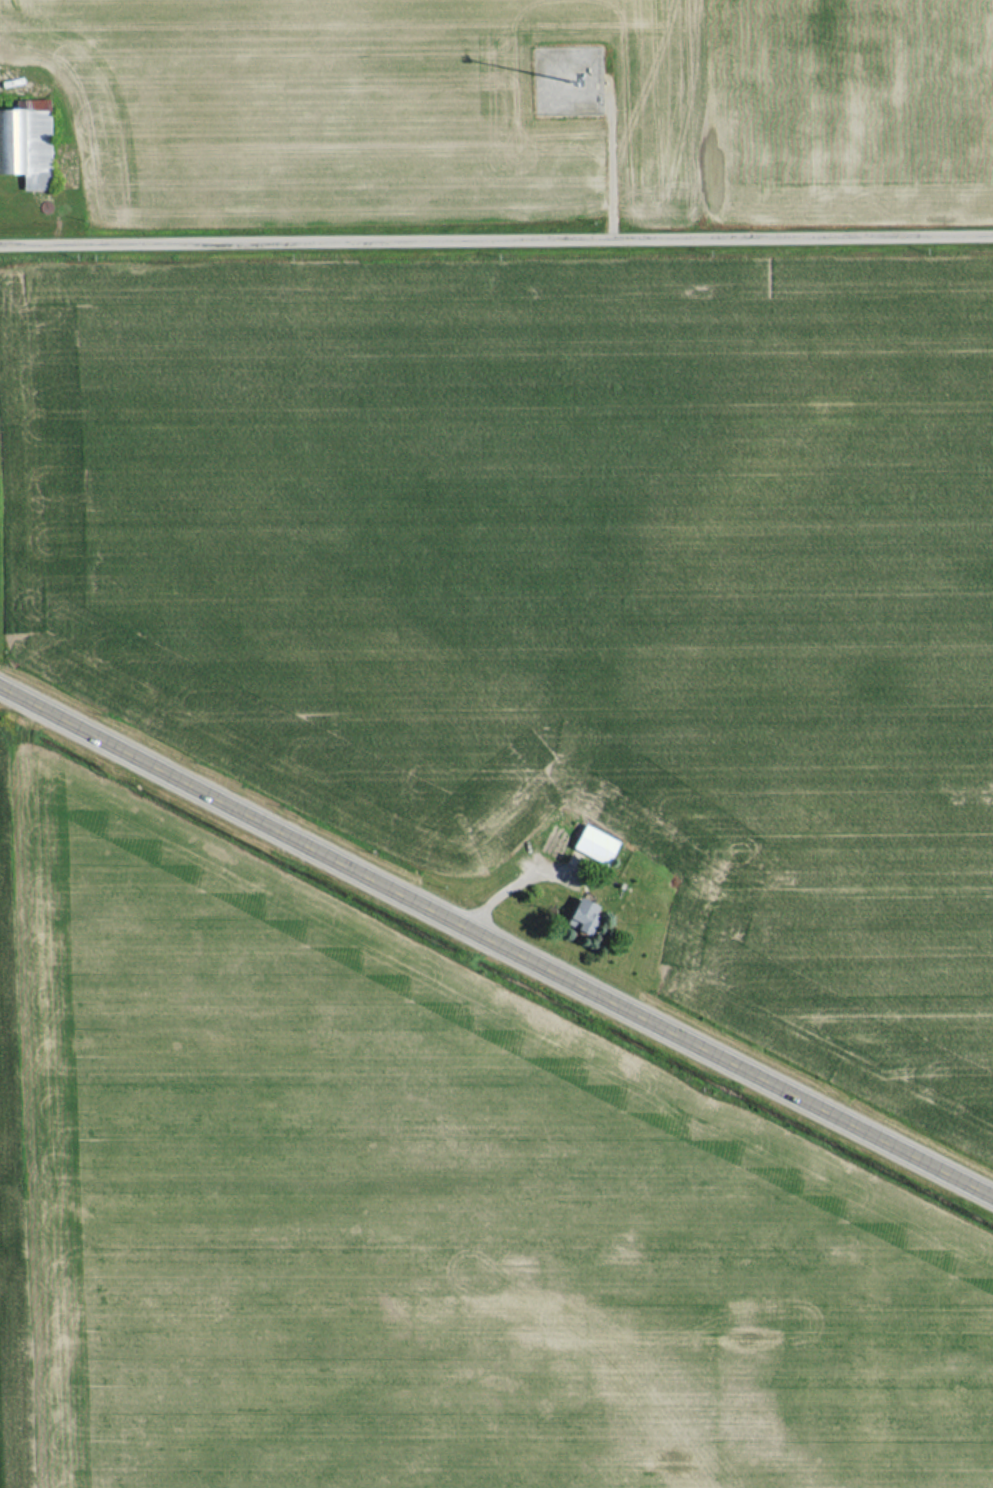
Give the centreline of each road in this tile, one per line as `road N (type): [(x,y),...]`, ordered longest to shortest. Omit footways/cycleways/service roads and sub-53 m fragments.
road 1 (trunk): [(992,1186),(0,674)]
road 2 (residential): [(0,239),(992,233)]

